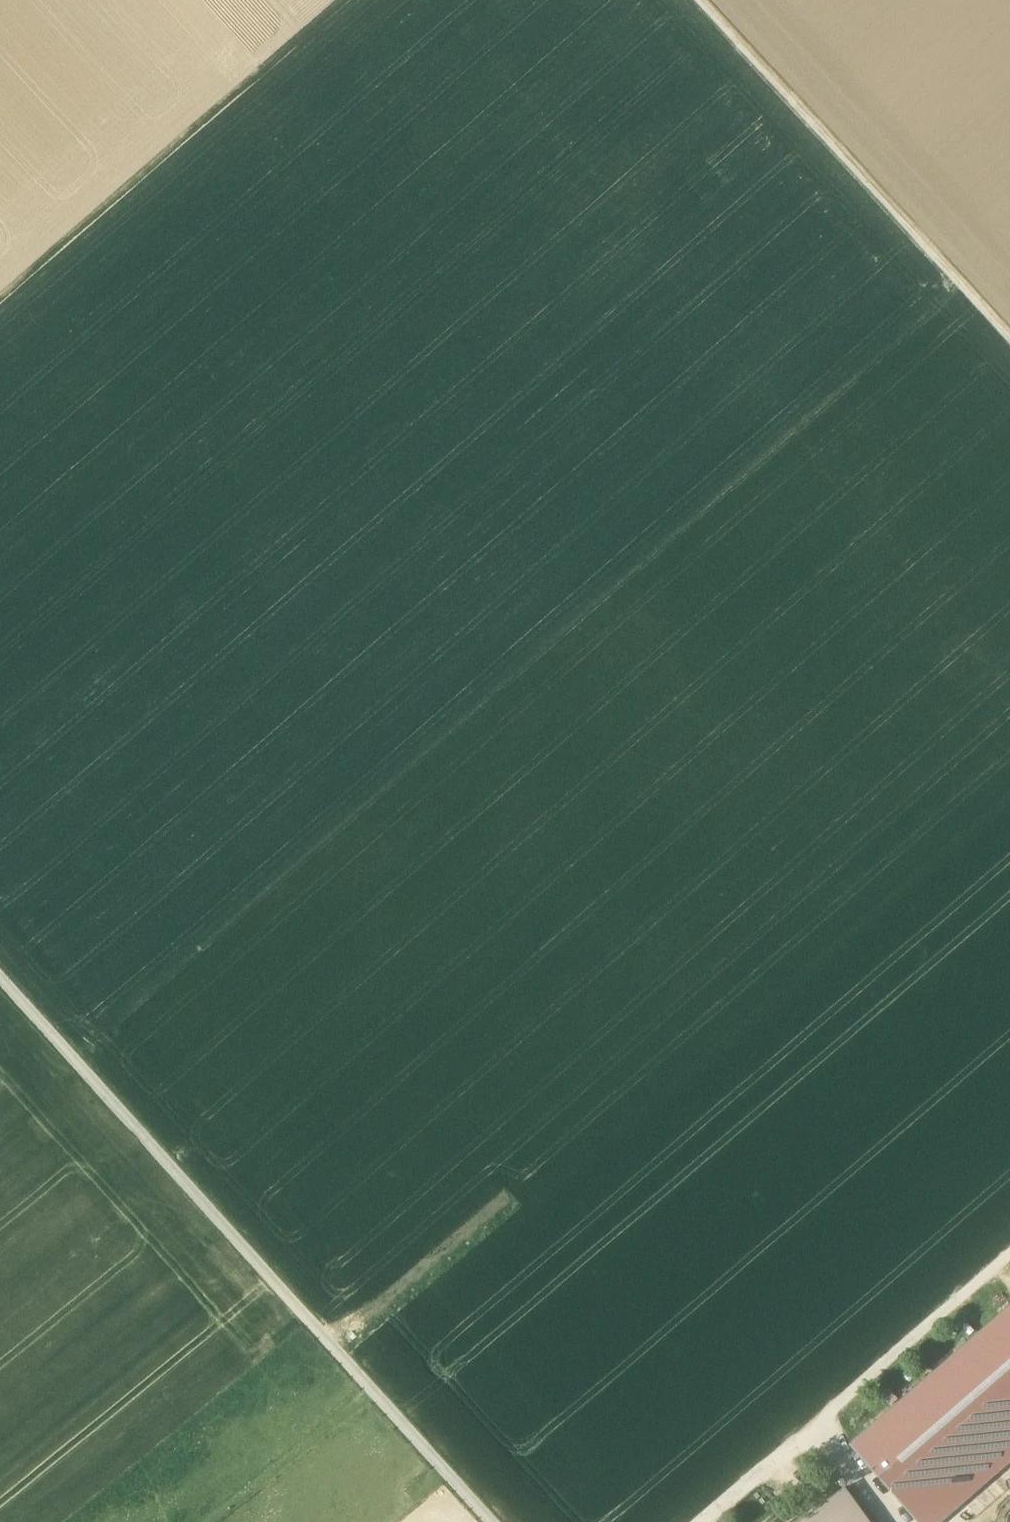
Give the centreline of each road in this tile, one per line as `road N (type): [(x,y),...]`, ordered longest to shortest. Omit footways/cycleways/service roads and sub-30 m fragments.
road 1 (track): [(0,978),(493,1521)]
road 2 (track): [(704,0),(1009,332)]
road 3 (track): [(708,1521),(1009,1259)]

